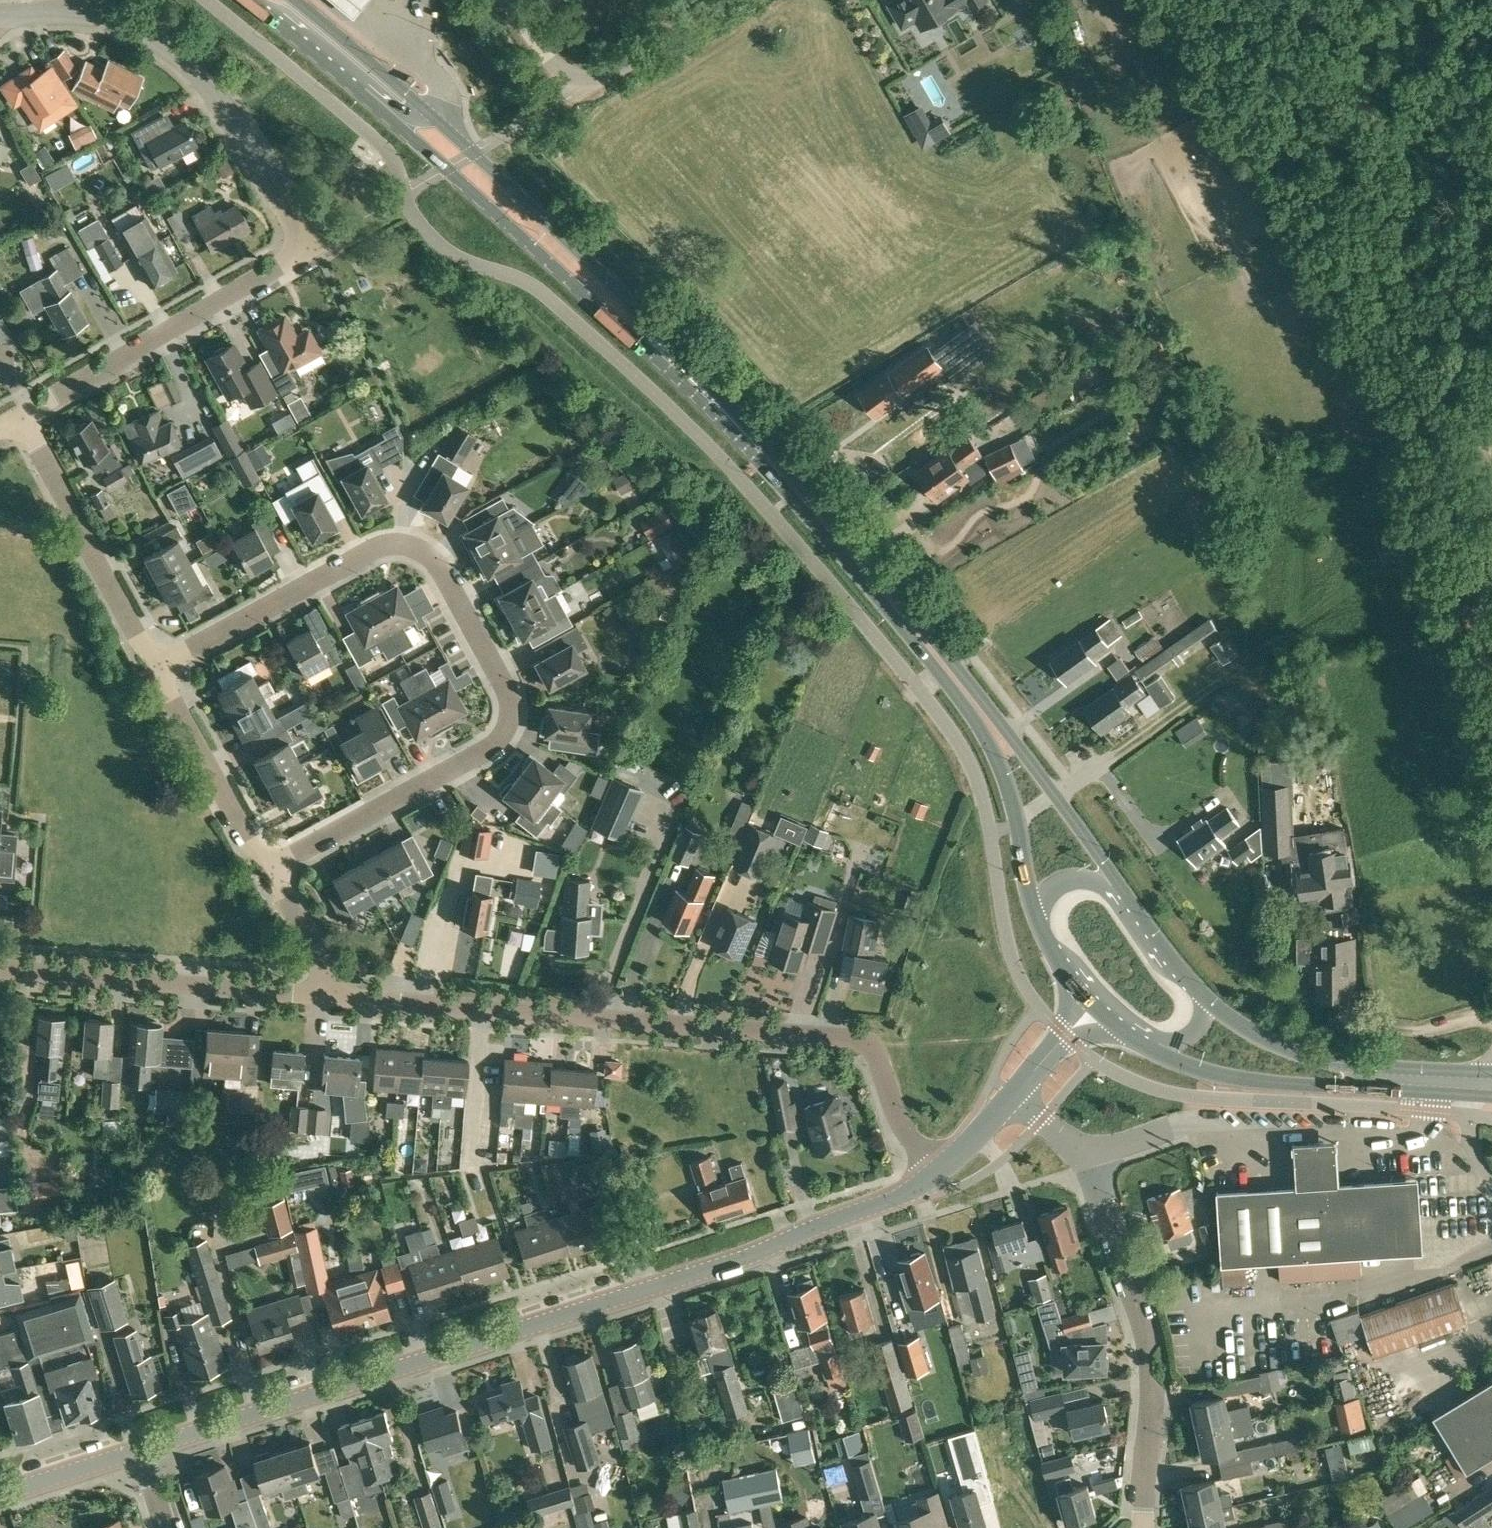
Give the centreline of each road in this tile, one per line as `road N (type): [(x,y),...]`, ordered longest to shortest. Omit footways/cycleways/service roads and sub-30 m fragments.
road 1 (primary): [(250,0),(714,412),(843,552),(995,750),(1037,914)]
road 2 (primary): [(1117,885),(1001,721),(770,450),(472,151),(295,0)]
road 3 (tertiary): [(141,1453),(717,1268),(927,1179)]
road 4 (residential): [(272,870),(499,744),(510,722),(504,677),(447,573),(431,555),(396,545),(161,668)]
road 5 (residential): [(21,417),(312,246),(207,79),(160,42),(77,16),(0,17)]
road 6 (residential): [(927,1179),(866,1043),(340,997)]
road 7 (residential): [(1140,1527),(1149,1359),(1135,1297),(1080,1152),(1018,1096)]
road 8 (residential): [(340,997),(0,969)]
road 9 (primary): [(1152,1046),(1216,1076),(1482,1096)]
road 10 (primary): [(1490,1074),(1338,1064),(1255,1031),(1205,995)]
road 11 (residential): [(161,668),(21,417)]
road 12 (residential): [(272,870),(161,668)]
road 13 (unclassified): [(575,94),(739,0)]
road 14 (tertiary): [(0,1496),(141,1453)]
road 15 (residential): [(340,997),(272,870)]
road 16 (primary): [(1205,995),(1117,885)]
road 17 (tertiary): [(927,1179),(1018,1096)]

